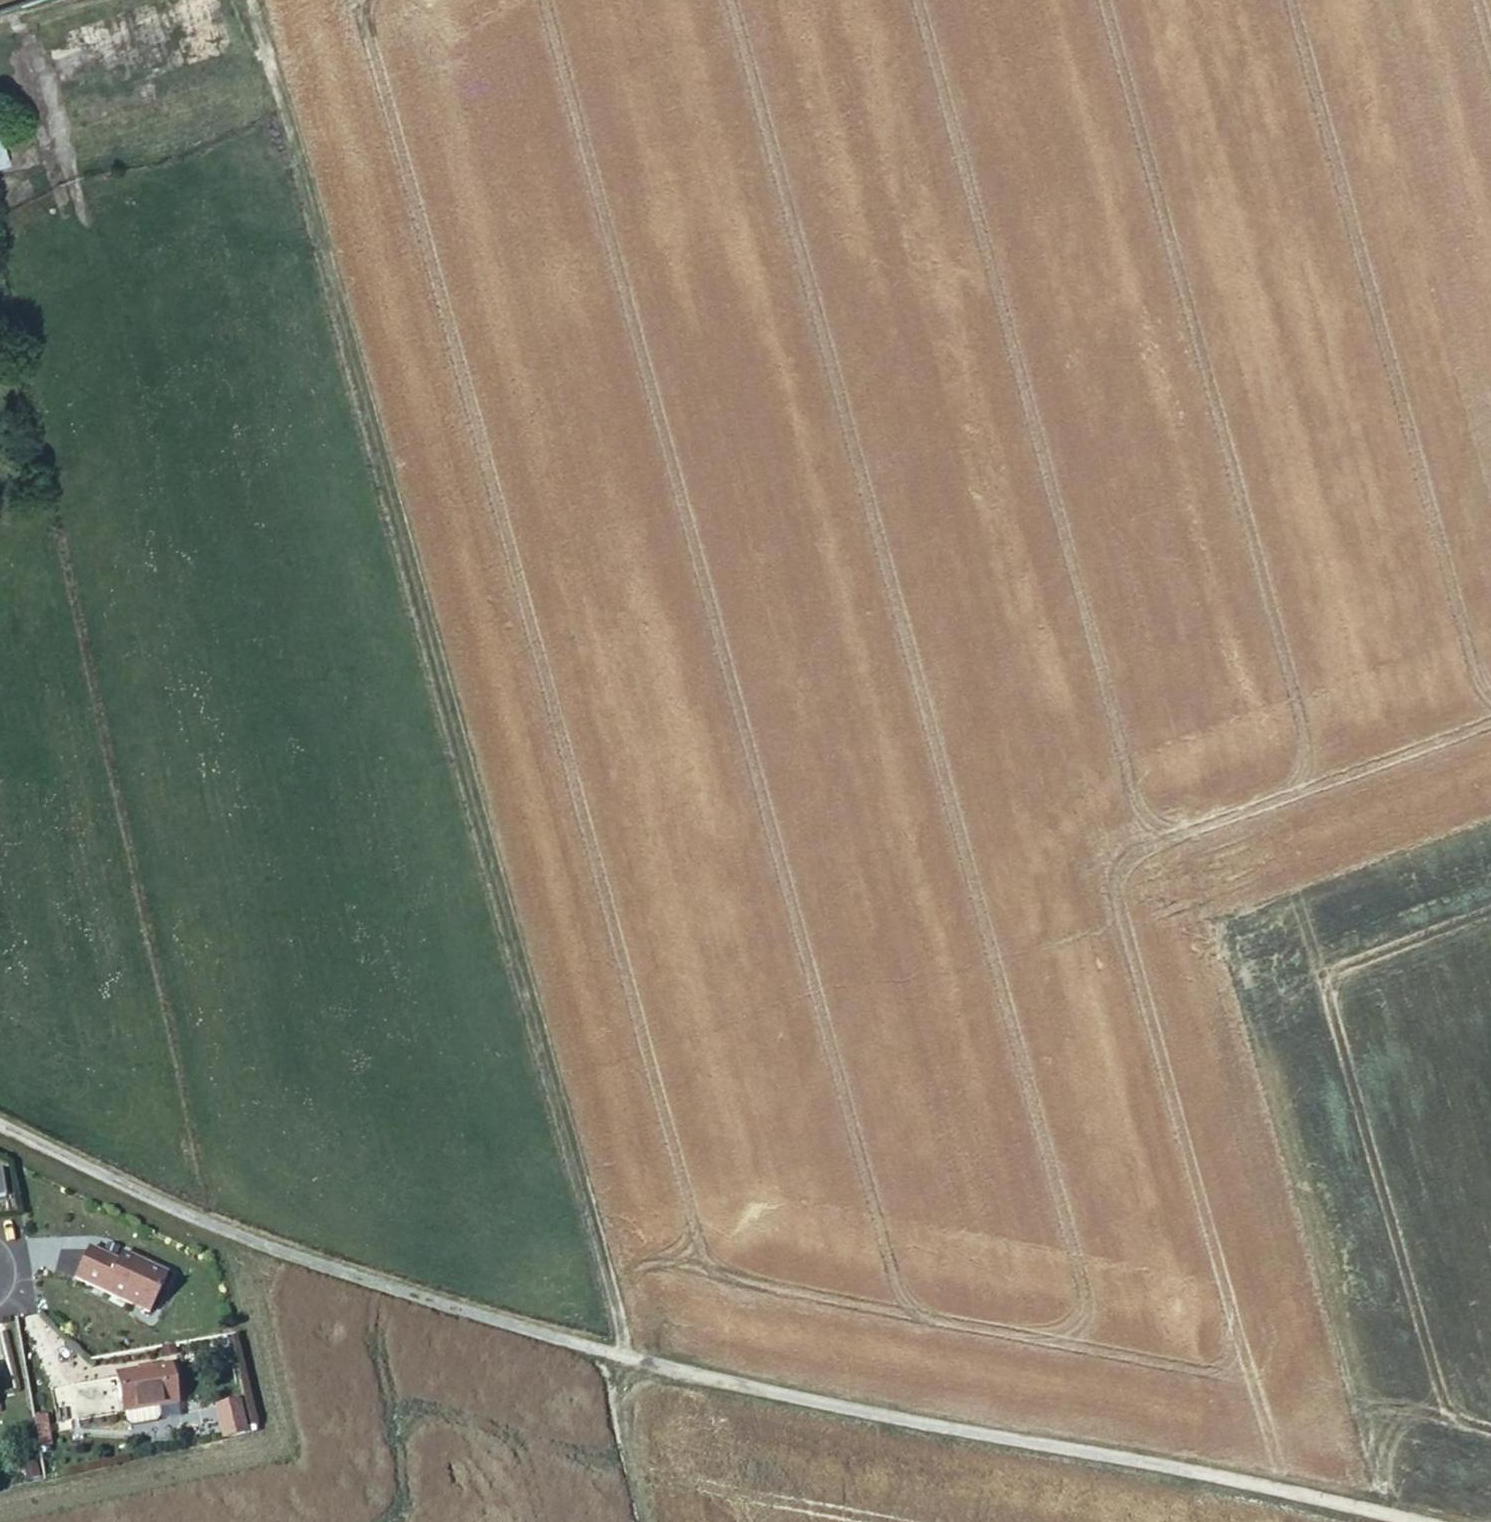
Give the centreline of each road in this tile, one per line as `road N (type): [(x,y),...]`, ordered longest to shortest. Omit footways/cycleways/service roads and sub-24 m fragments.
road 1 (track): [(624,1368),(243,0)]
road 2 (track): [(1414,1521),(1132,1458),(624,1368)]
road 3 (residential): [(0,1120),(327,1265),(624,1368)]
road 4 (track): [(660,1521),(624,1368)]

